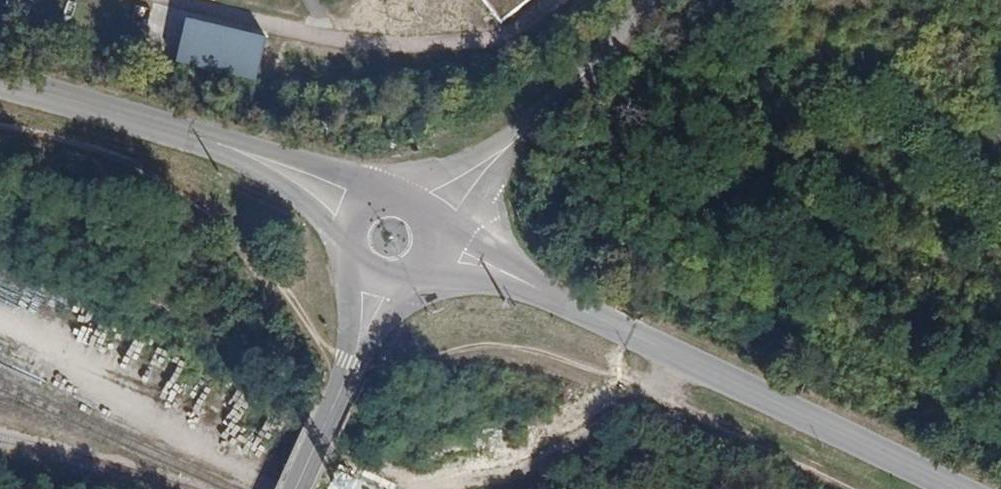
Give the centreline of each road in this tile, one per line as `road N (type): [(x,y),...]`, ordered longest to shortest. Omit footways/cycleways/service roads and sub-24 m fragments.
road 1 (unclassified): [(952,488),(529,287),(422,267)]
road 2 (unclassified): [(353,224),(251,166),(0,87)]
road 3 (unclassified): [(418,214),(529,130),(660,0)]
road 4 (residential): [(296,488),(352,367),(377,281)]

